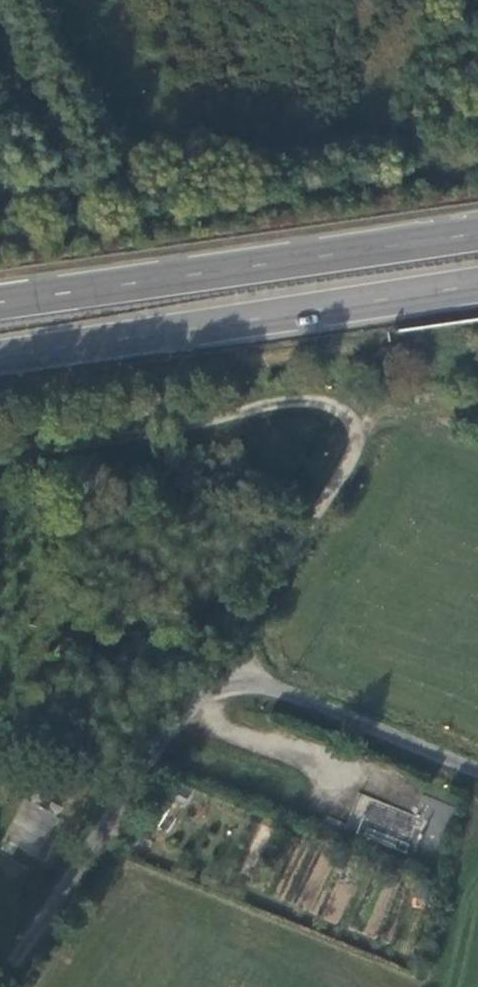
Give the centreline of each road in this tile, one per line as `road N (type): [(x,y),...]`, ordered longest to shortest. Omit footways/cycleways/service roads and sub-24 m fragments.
road 1 (trunk): [(477,231),(0,306)]
road 2 (trunk): [(0,360),(477,292)]
road 3 (unclassified): [(5,986),(229,670)]
road 4 (track): [(358,432),(332,406),(284,400),(121,436),(0,451)]
road 5 (unclassified): [(229,670),(358,432)]
road 6 (unclassified): [(229,670),(477,769)]

